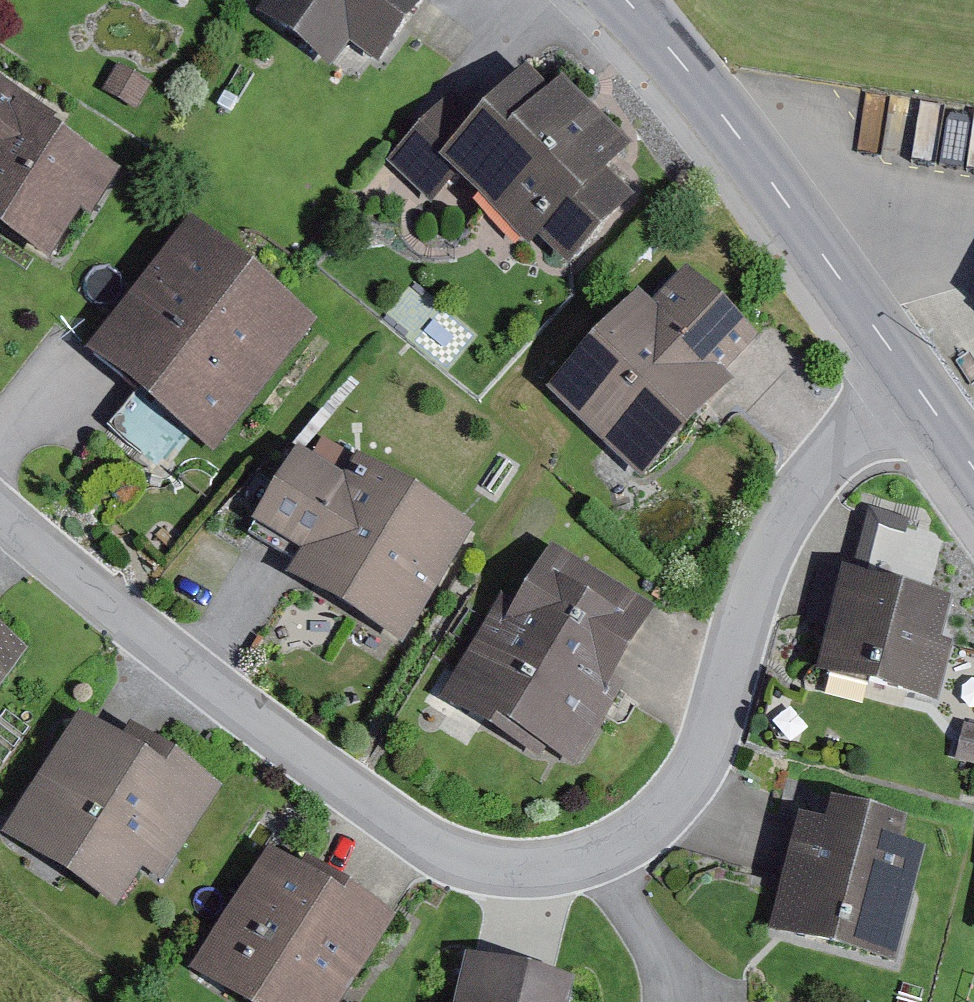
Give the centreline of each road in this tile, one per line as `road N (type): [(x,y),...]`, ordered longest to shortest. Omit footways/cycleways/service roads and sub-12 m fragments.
road 1 (residential): [(0,512),(192,674),(413,835),(494,874),(589,864),(648,832),(685,796),(721,727),(771,542),(845,446),(921,392)]
road 2 (tertiary): [(921,392),(742,139),(624,0)]

